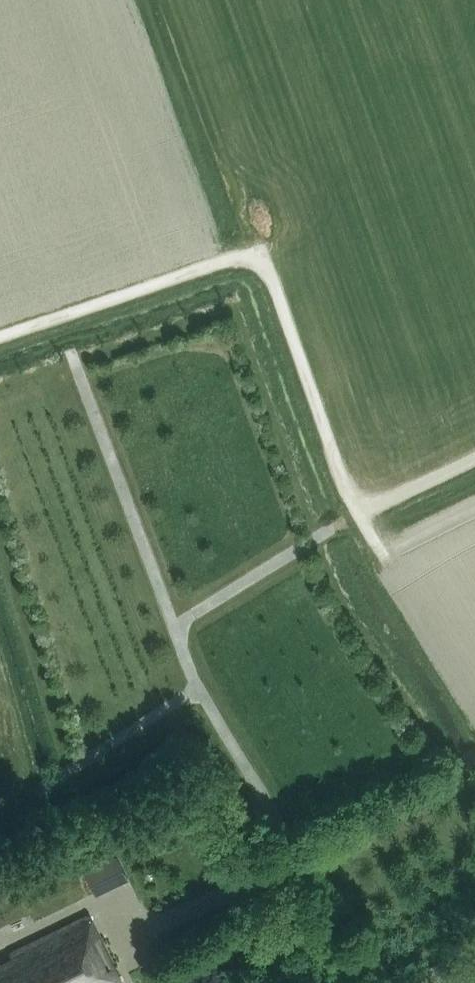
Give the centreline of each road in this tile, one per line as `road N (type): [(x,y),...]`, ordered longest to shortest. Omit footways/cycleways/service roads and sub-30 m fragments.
road 1 (track): [(0,337),(237,258),(257,260),(272,276),(348,494),(387,560)]
road 2 (track): [(299,857),(198,689),(72,354)]
road 3 (track): [(299,857),(466,764)]
road 4 (track): [(173,625),(331,530)]
road 5 (track): [(198,689),(43,787)]

